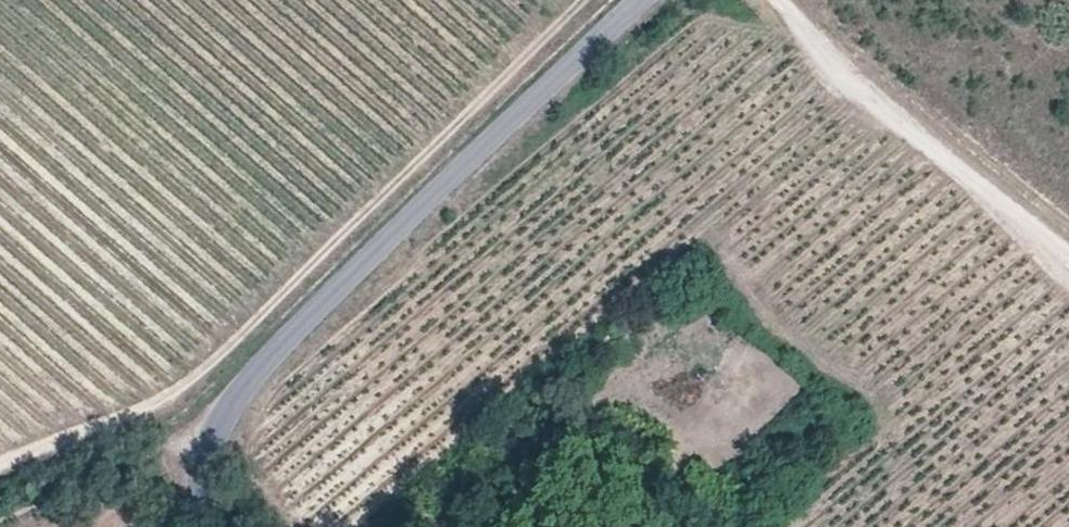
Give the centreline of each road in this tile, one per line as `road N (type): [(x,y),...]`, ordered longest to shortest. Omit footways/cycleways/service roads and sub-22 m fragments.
road 1 (track): [(0,467),(159,401),(584,0)]
road 2 (tertiary): [(225,526),(213,503),(213,435),(251,373),(296,319),(642,0)]
road 3 (track): [(776,0),(889,118),(1068,266)]

